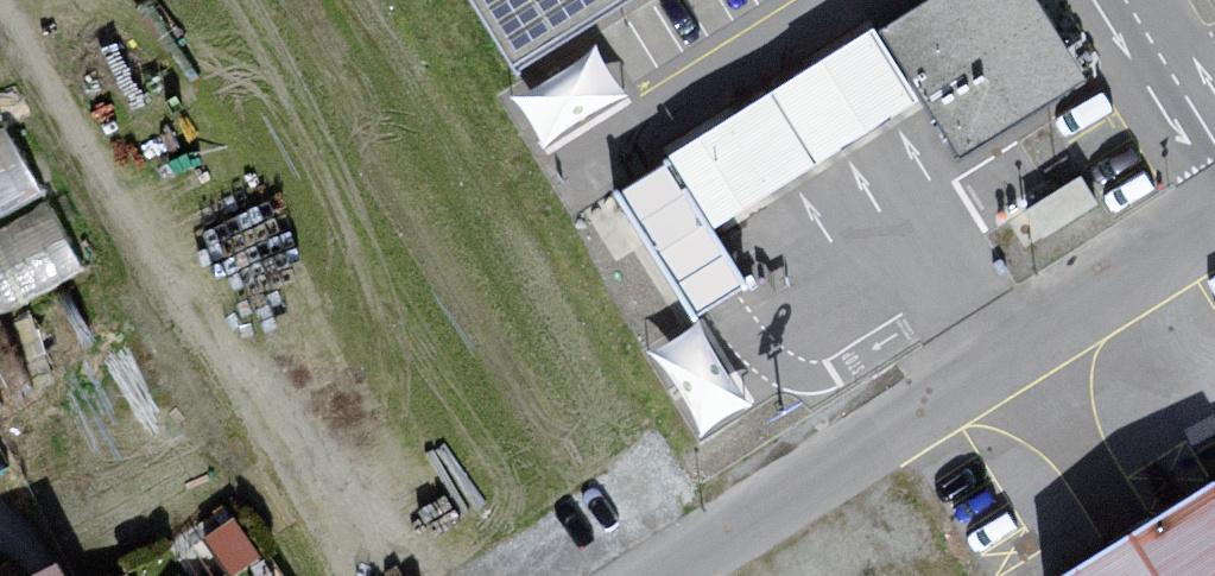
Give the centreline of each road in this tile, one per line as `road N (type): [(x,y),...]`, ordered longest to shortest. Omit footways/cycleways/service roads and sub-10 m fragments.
road 1 (residential): [(1214,222),(649,575)]

